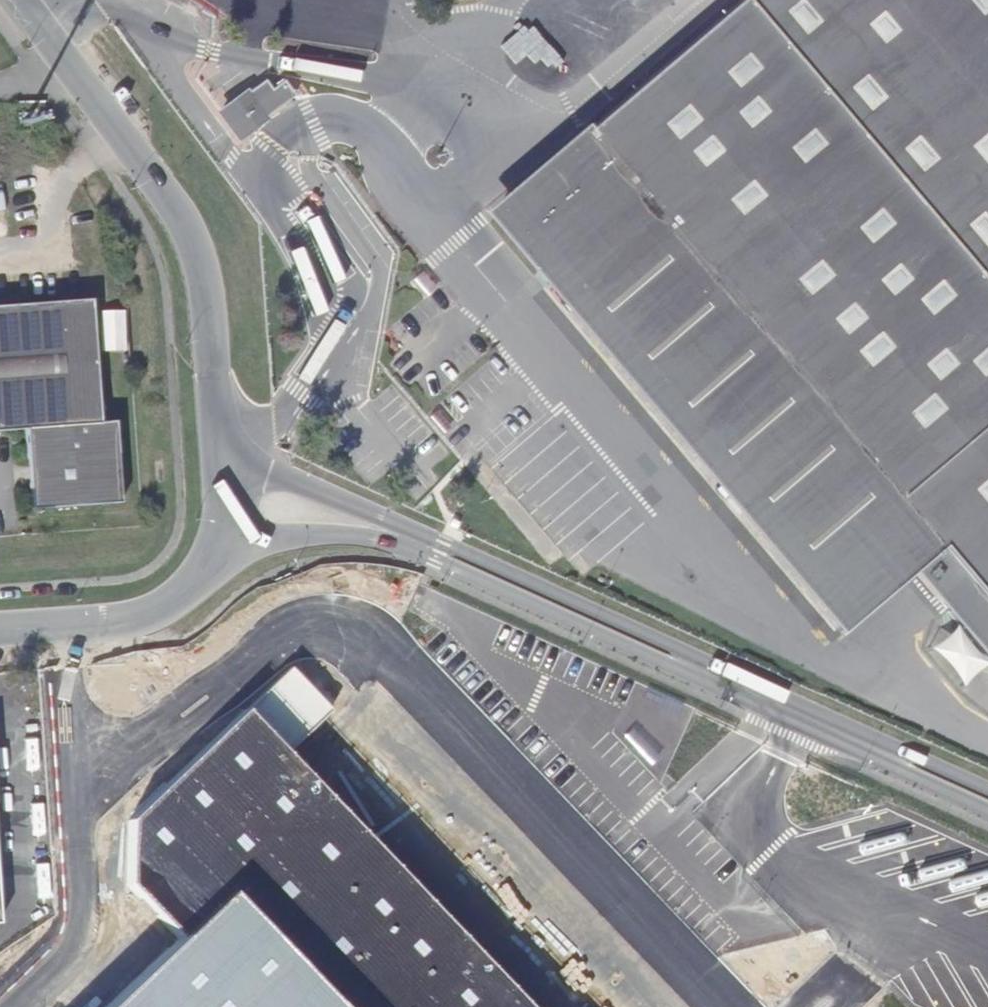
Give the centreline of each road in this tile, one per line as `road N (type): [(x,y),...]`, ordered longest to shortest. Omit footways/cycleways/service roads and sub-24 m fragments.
road 1 (unclassified): [(987,801),(324,508),(227,493)]

